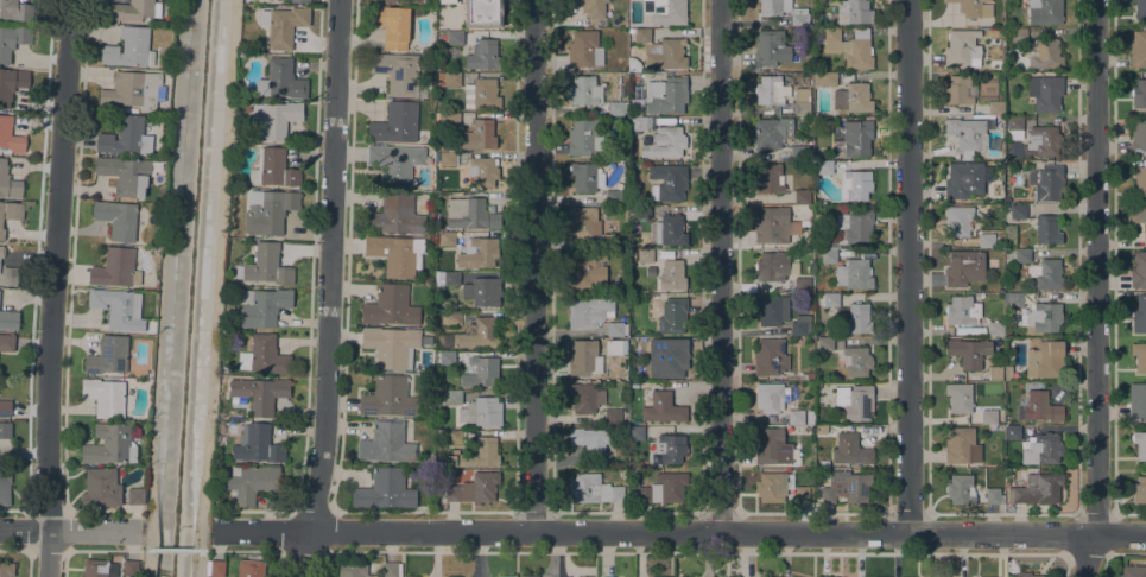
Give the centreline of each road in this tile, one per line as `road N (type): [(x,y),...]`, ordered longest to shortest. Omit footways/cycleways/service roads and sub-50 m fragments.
road 1 (residential): [(1145,537),(219,532)]
road 2 (residential): [(300,576),(324,416),(338,0)]
road 3 (residential): [(1085,576),(1097,516),(1097,0)]
road 4 (residential): [(47,576),(51,299),(72,0)]
road 5 (residential): [(909,0),(910,534)]
road 6 (residential): [(723,534),(723,0)]
road 7 (residential): [(534,532),(536,0)]
road 8 (residential): [(0,530),(129,530)]

